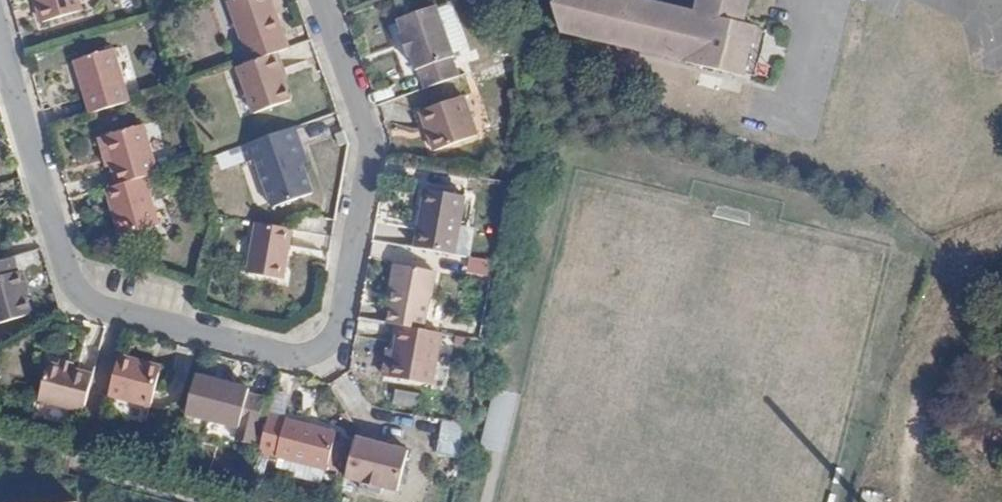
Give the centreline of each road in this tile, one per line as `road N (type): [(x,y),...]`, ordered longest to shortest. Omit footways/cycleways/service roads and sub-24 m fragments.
road 1 (residential): [(0,26),(83,300),(296,356),(334,331),(372,136),(321,0)]

